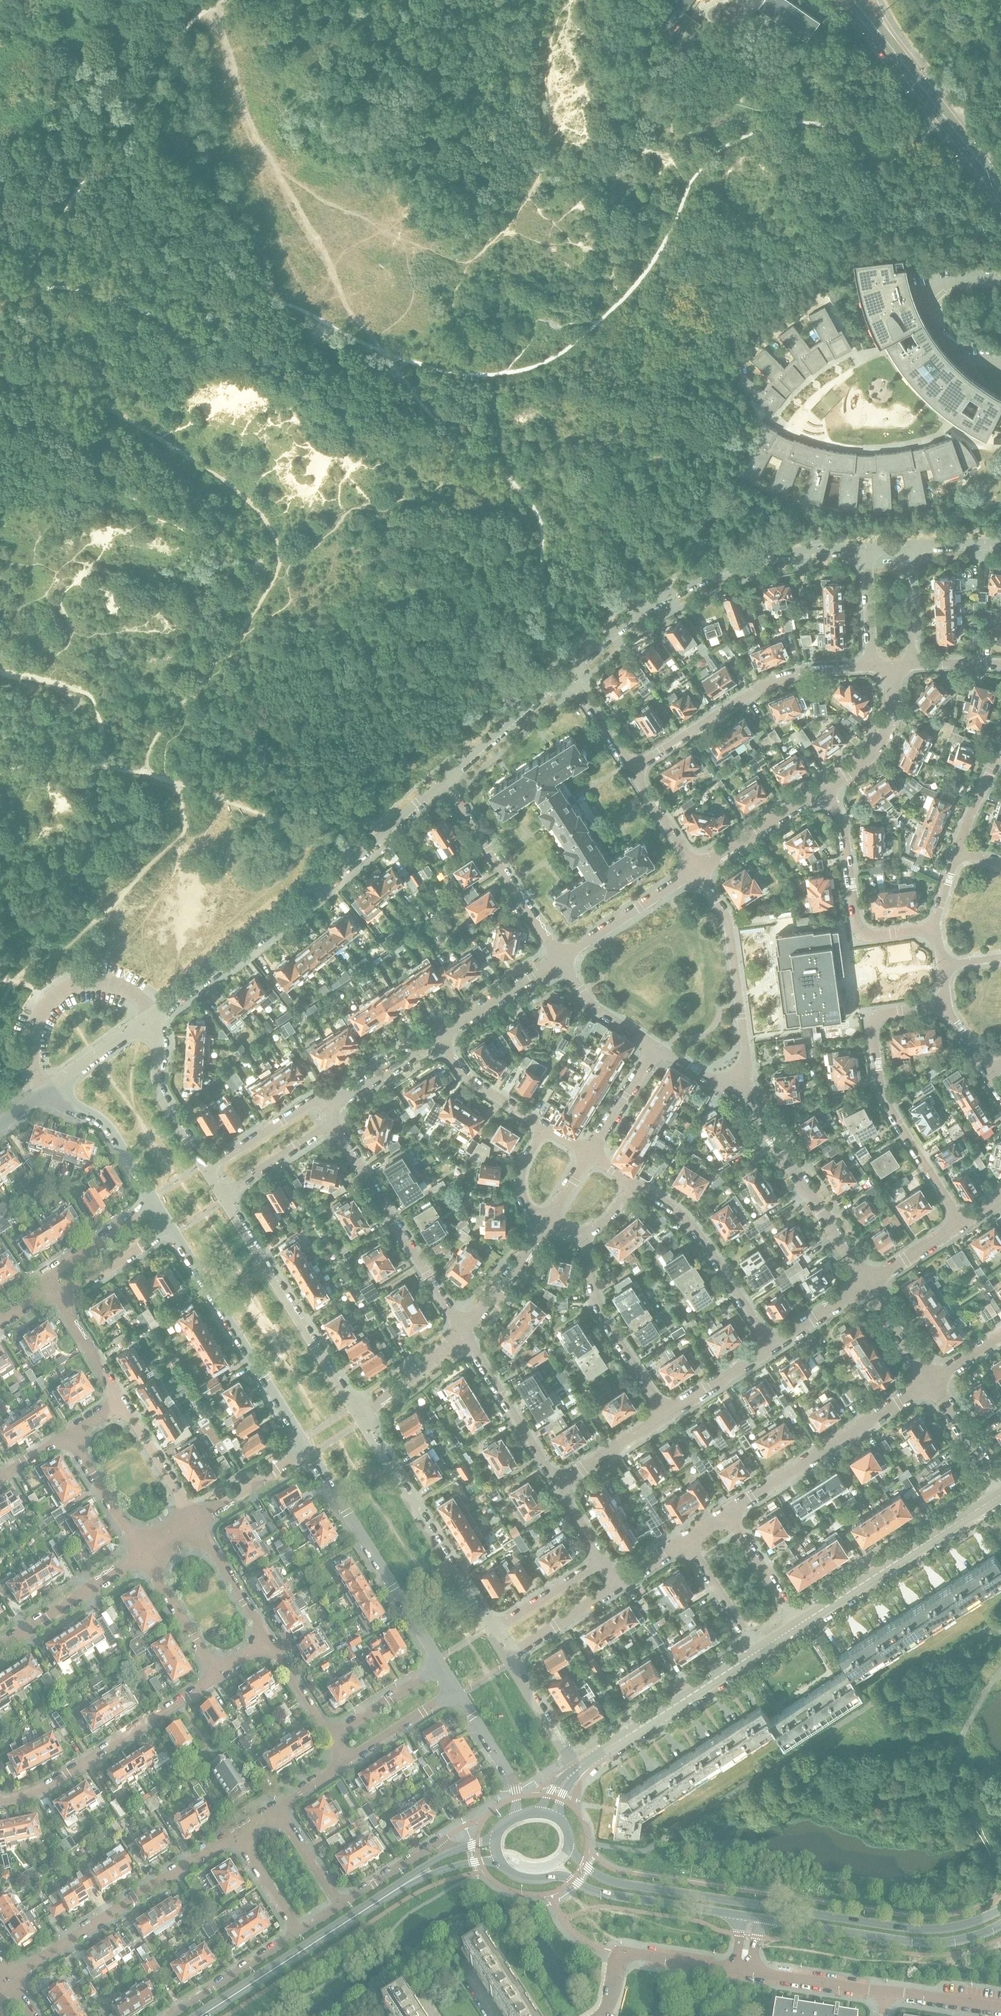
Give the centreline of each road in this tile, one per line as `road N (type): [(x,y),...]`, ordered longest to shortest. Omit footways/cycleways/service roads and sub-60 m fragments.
road 1 (secondary): [(1000,1909),(958,1926),(914,1929),(614,1882),(567,1848),(554,1815)]
road 2 (residential): [(154,1019),(444,782)]
road 3 (residential): [(568,672),(664,598),(719,571),(790,552),(867,548)]
road 4 (residential): [(963,1224),(891,1106),(874,1028),(883,1015),(946,1004)]
road 5 (residential): [(238,1837),(7,1981)]
road 6 (residential): [(633,771),(756,690),(814,671),(871,668)]
road 7 (secondary): [(498,1860),(520,1876),(563,1875),(599,1893),(752,1917)]
road 8 (residential): [(0,1802),(46,1790),(220,1675)]
road 9 (residential): [(172,1231),(308,1448)]
road 10 (residential): [(359,1414),(225,1196)]
road 11 (residential): [(492,1631),(359,1414)]
road 12 (residential): [(308,1448),(442,1664)]
road 13 (secondary): [(752,1917),(922,1943),(1000,1926)]
road 14 (residential): [(464,1333),(332,1123)]
road 15 (residential): [(730,1514),(934,1381)]
road 16 (secondary): [(201,2015),(403,1885)]
road 17 (residential): [(799,1626),(1000,1496)]
road 18 (residential): [(867,1285),(742,1083)]
road 19 (residential): [(742,1083),(748,1053),(730,920),(696,872)]
road 20 (residential): [(935,932),(872,938),(860,929),(846,839),(822,791)]
road 21 (residential): [(772,1345),(690,1222),(632,1182)]
road 22 (residential): [(577,1770),(758,1652)]
road 23 (residential): [(561,959),(444,782)]
road 24 (residential): [(667,1414),(600,1303),(588,1233)]
road 25 (residential): [(603,2015),(620,1953),(744,1969)]
road 26 (tertiary): [(888,44),(1000,190)]
road 27 (residential): [(559,1485),(464,1333)]
road 28 (residential): [(0,1649),(144,1555)]
road 29 (residential): [(444,782),(568,672)]
road 30 (residential): [(206,1170),(158,1095),(154,1019)]
road 31 (residential): [(341,1905),(277,1809),(238,1837)]
road 32 (residential): [(561,959),(696,872)]
road 33 (residential): [(50,1091),(102,1122),(155,1203)]
road 34 (residential): [(822,791),(874,753),(893,703),(892,667)]
road 35 (residential): [(299,1933),(172,2015)]
road 36 (residential): [(696,872),(822,791)]
road 37 (residential): [(440,1040),(561,959)]
road 38 (residential): [(272,1643),(195,1521)]
road 39 (residential): [(155,1203),(50,1272),(46,1290)]
road 40 (residential): [(744,1969),(886,1989)]
road 41 (residential): [(329,1109),(313,1103),(206,1170)]
road 42 (residential): [(458,1689),(510,1772),(514,1817)]
road 43 (residential): [(144,1555),(69,1434)]
road 44 (residential): [(220,1675),(144,1555)]
road 45 (residential): [(195,1521),(120,1401)]
road 46 (residential): [(545,1128),(473,1084),(440,1040)]
road 47 (residential): [(464,1333),(548,1222)]
road 48 (residential): [(195,1521),(308,1448)]
road 49 (residential): [(457,1849),(438,1844),(341,1905)]
road 50 (residential): [(508,1658),(619,1585)]
road 51 (residential): [(331,1737),(442,1664)]
road 52 (residential): [(359,1414),(464,1333)]
road 53 (residential): [(56,1295),(172,1231)]
road 54 (residential): [(657,1047),(589,999),(561,959)]
road 55 (residential): [(799,1626),(730,1514)]
road 56 (residential): [(577,1770),(508,1658)]
road 57 (residential): [(758,1652),(691,1539)]
road 58 (residential): [(492,1631),(604,1563)]
road 59 (residential): [(348,1760),(458,1689)]
road 60 (residential): [(329,1109),(440,1040)]
road 61 (residential): [(225,1196),(332,1123)]
road 62 (residential): [(559,1485),(667,1414)]
road 63 (residential): [(589,1156),(657,1047)]
road 64 (residential): [(50,1091),(154,1019)]
road 65 (residential): [(667,1414),(772,1345)]
road 66 (residential): [(1000,1486),(934,1381)]
road 67 (residential): [(120,1401),(56,1295)]

